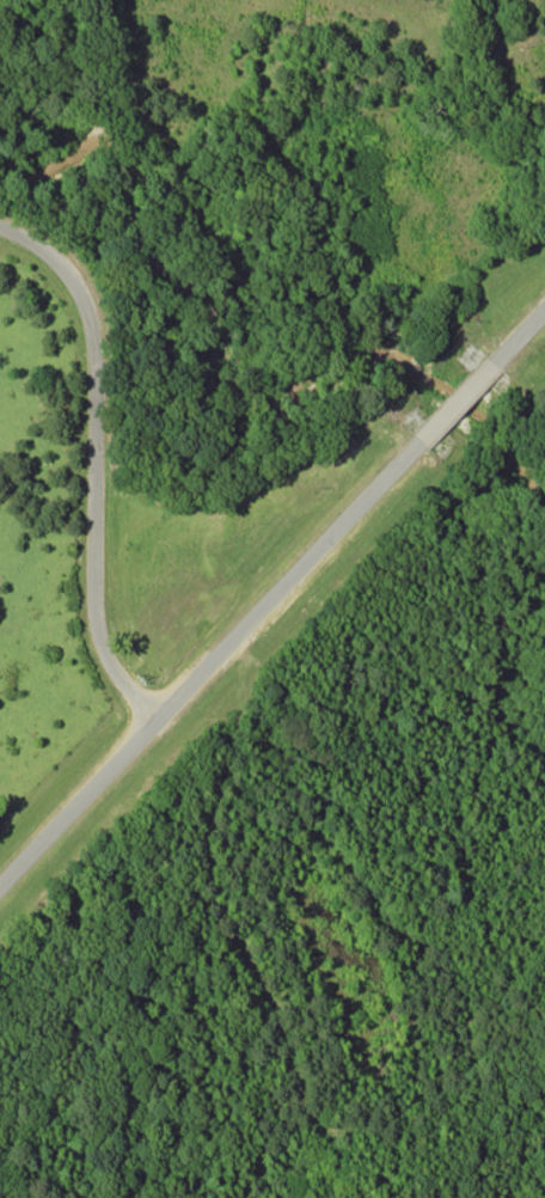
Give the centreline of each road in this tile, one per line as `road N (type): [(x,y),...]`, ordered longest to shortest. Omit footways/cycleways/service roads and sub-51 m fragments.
road 1 (tertiary): [(0,888),(421,445)]
road 2 (residential): [(0,227),(41,247),(65,271),(88,320),(100,640),(118,673),(163,717)]

